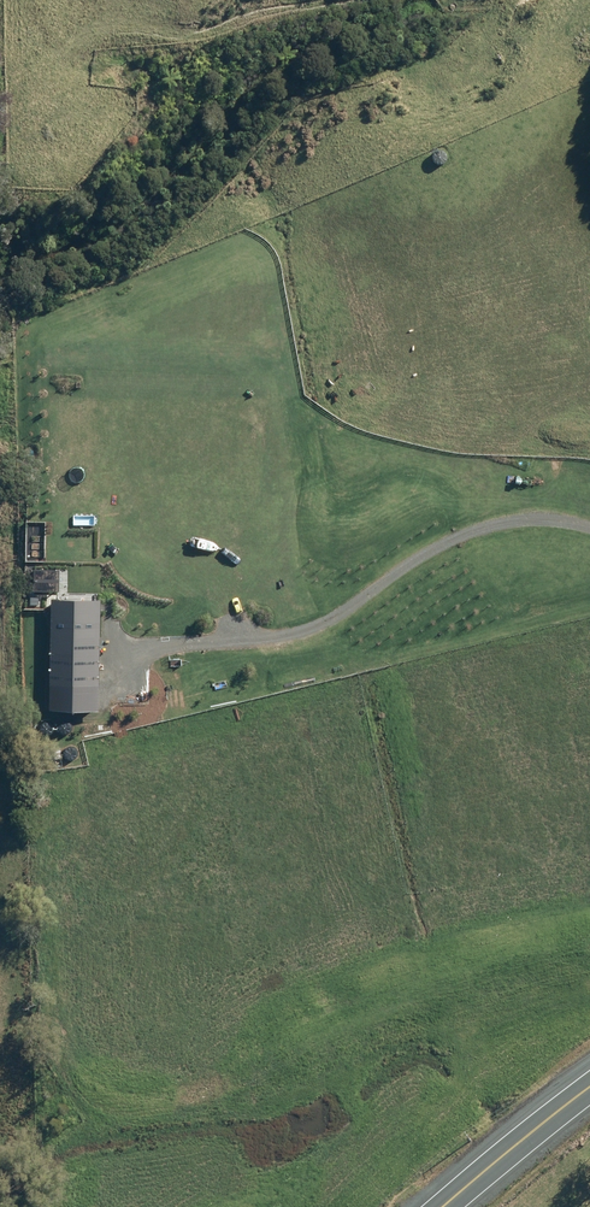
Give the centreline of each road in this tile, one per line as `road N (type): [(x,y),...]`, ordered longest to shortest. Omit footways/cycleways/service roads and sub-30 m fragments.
road 1 (track): [(589,520),(496,518),(426,548),(360,601),(294,633),(123,645)]
road 2 (track): [(324,0),(178,34),(121,31)]
road 3 (secondary): [(443,1206),(589,1087)]

